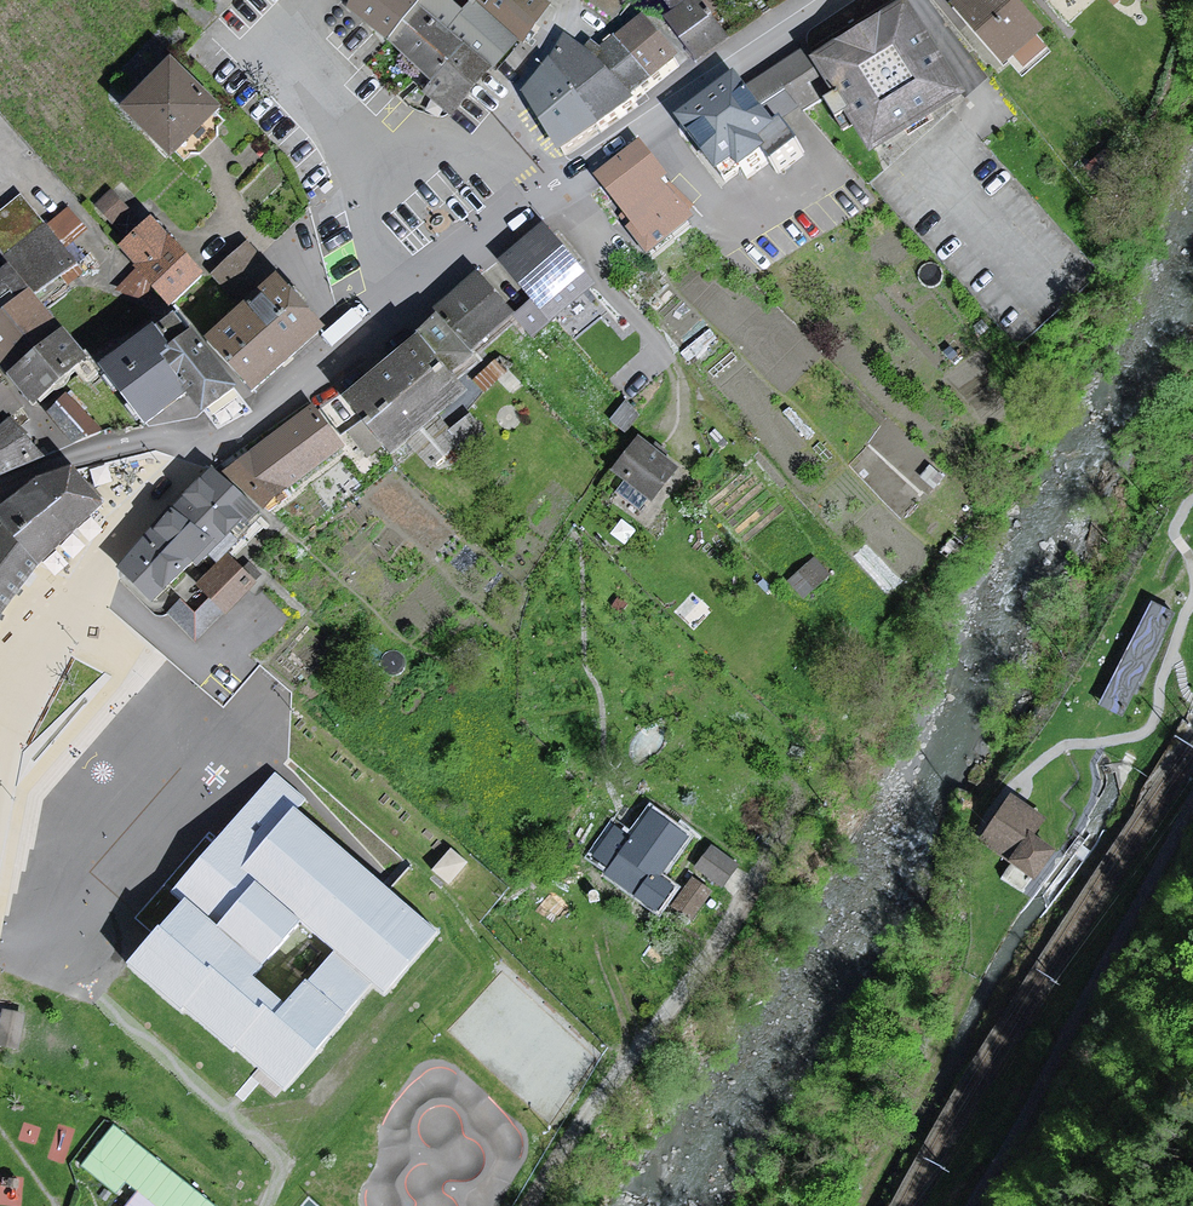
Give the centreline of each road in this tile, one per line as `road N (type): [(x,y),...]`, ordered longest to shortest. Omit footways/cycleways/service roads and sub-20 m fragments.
road 1 (track): [(1192,793),(977,1205)]
road 2 (residential): [(563,184),(260,420),(222,444),(200,445)]
road 3 (track): [(531,1205),(561,1153),(756,886)]
road 4 (residential): [(835,0),(563,184)]
road 5 (residential): [(200,445),(3,665)]
road 6 (residential): [(568,0),(509,114),(563,184)]
road 7 (track): [(1173,654),(1151,724),(1133,737),(1068,744),(1028,777)]
road 8 (unclassified): [(200,445),(138,441),(0,488)]
road 9 (residential): [(3,665),(9,728),(0,786)]

